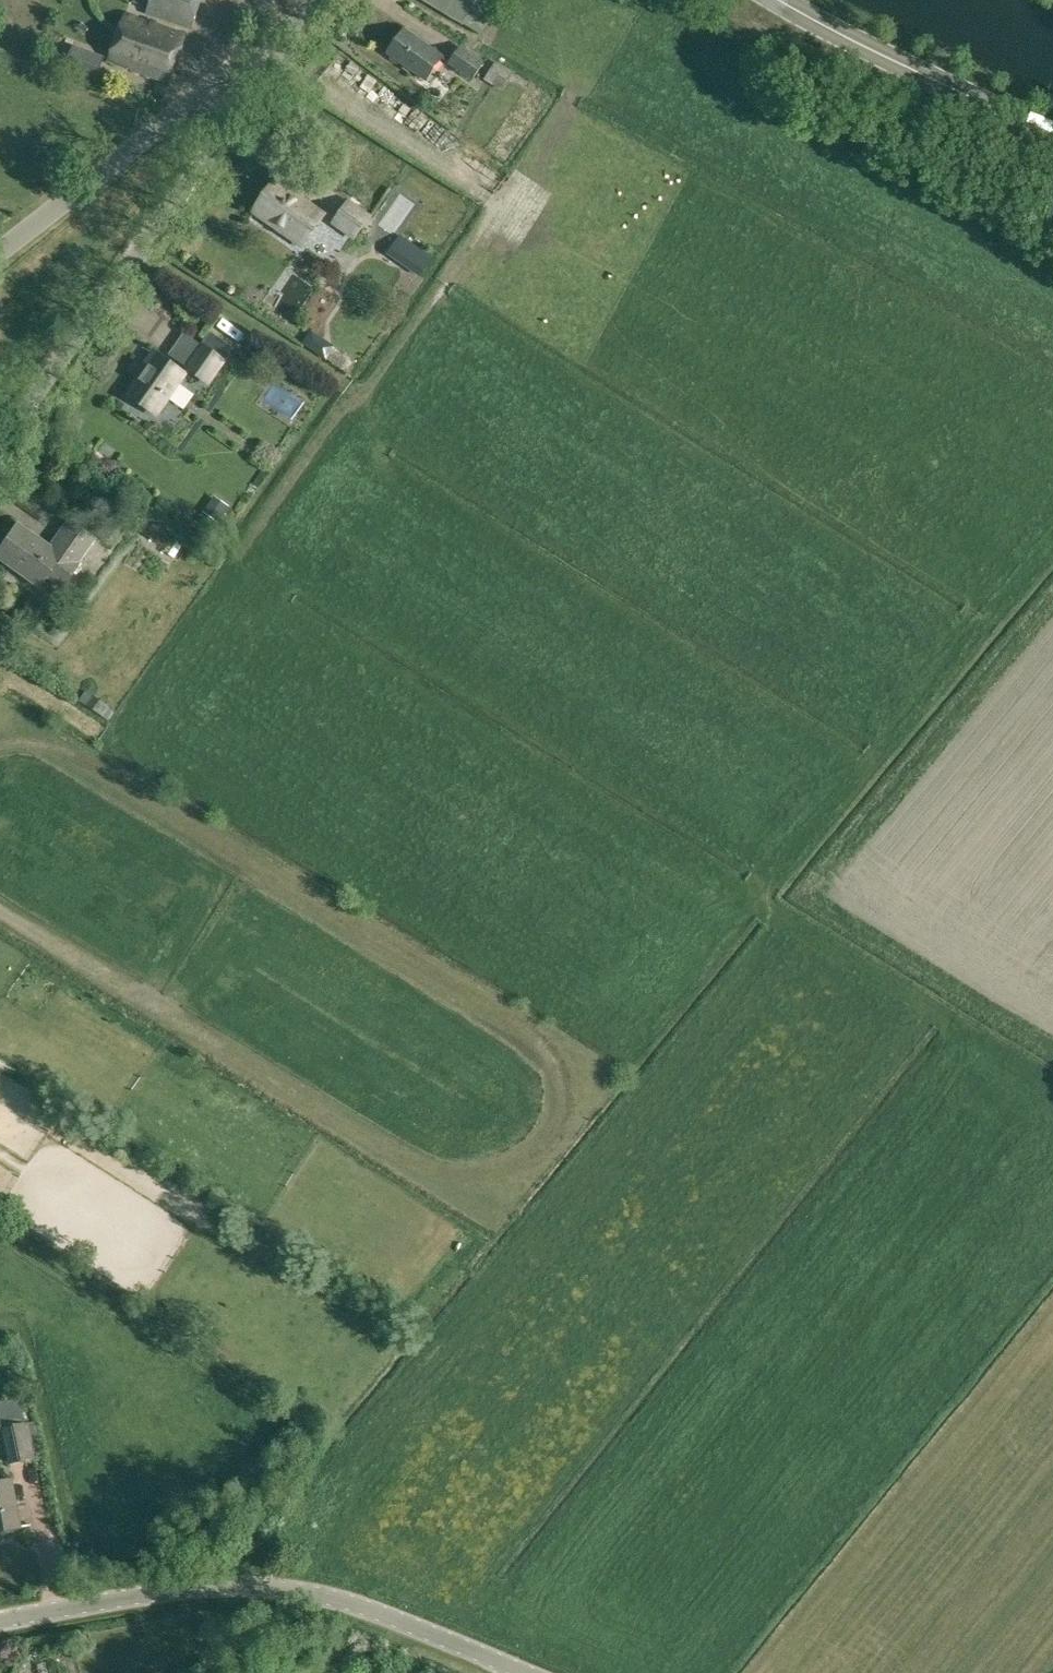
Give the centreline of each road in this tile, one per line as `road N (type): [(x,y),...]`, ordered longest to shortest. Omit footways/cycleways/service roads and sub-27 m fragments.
road 1 (unclassified): [(526,1672),(367,1608),(276,1587),(221,1585),(0,1617)]
road 2 (unclassified): [(0,446),(237,112),(255,53)]
road 3 (unclassified): [(0,252),(255,53)]
road 4 (secondary): [(1052,134),(780,0)]

